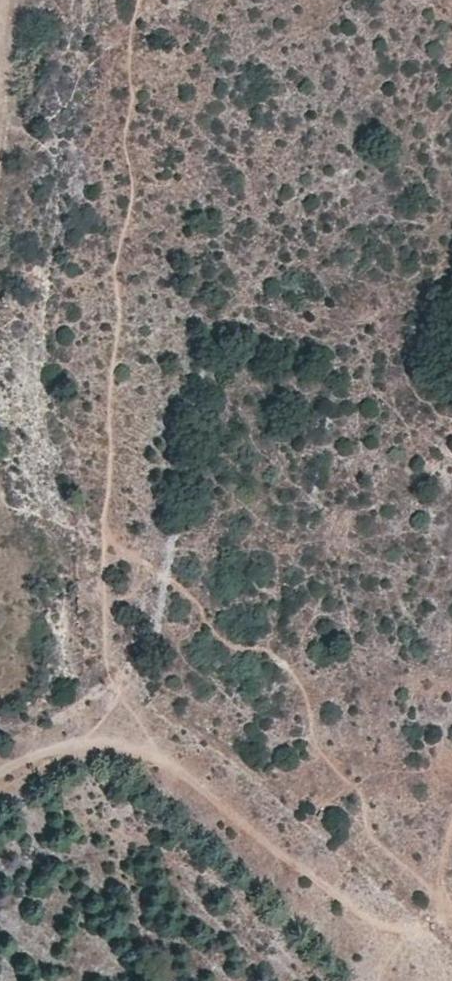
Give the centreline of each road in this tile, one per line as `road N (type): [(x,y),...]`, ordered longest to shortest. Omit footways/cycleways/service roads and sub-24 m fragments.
road 1 (track): [(0,770),(95,742),(168,764),(383,926),(451,910)]

